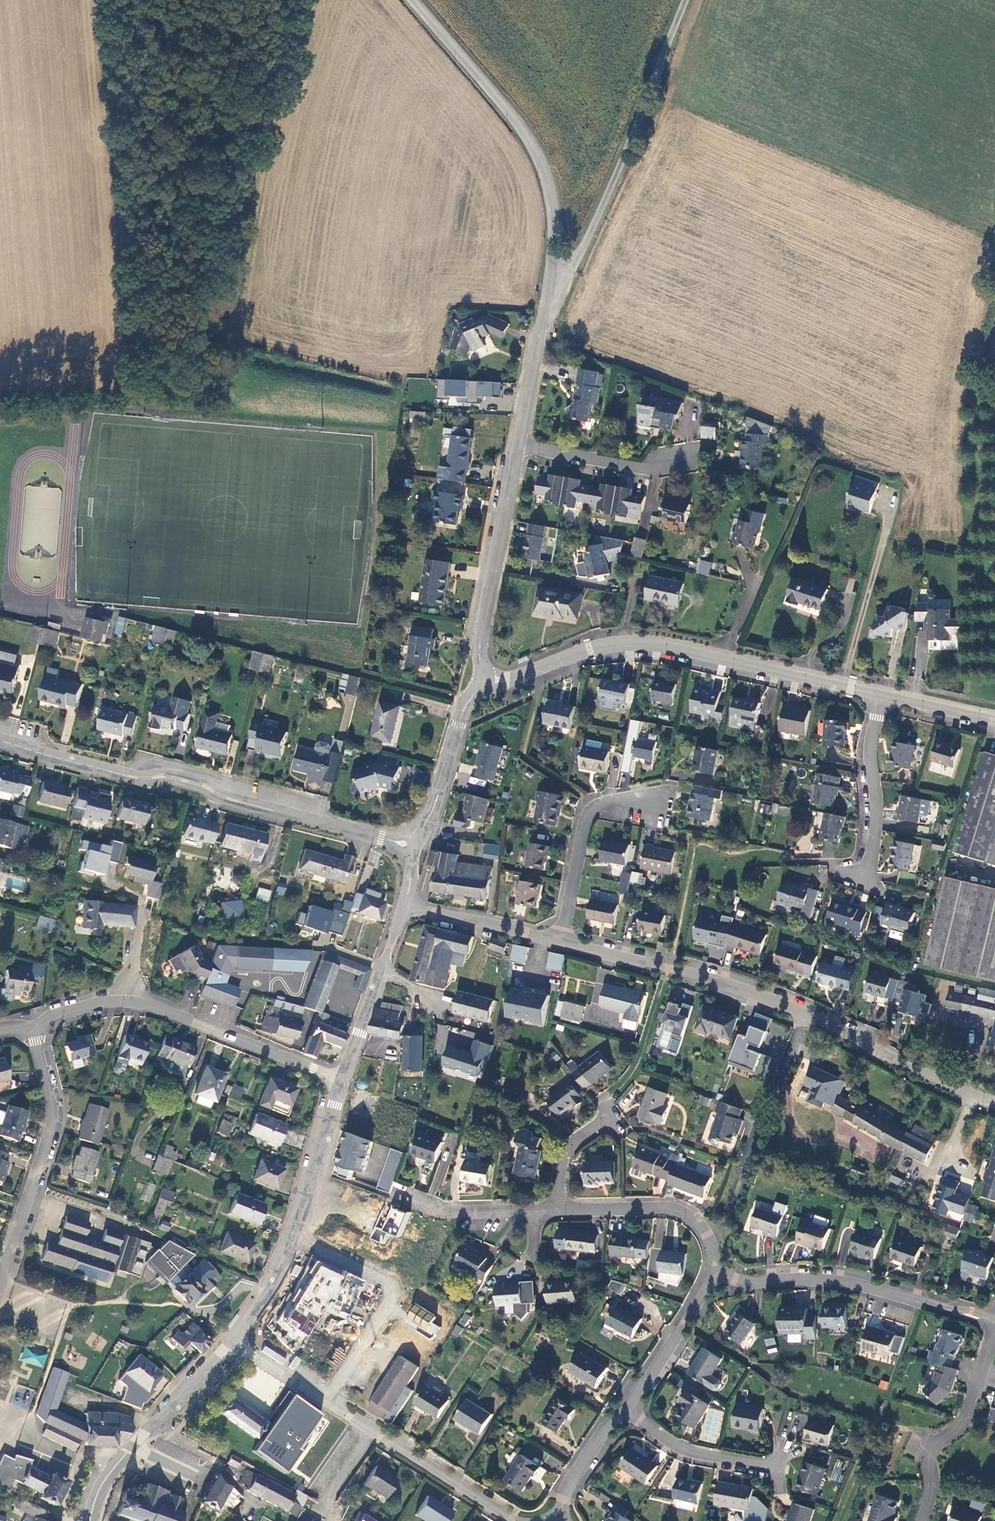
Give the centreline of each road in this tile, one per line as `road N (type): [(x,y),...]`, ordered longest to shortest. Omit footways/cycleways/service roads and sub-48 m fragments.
road 1 (residential): [(344,1080),(268,1292),(228,1349),(106,1478),(90,1520)]
road 2 (residential): [(559,942),(728,986),(994,1104)]
road 3 (residential): [(413,846),(202,785),(140,779),(0,741)]
road 4 (residential): [(482,676),(507,681),(589,650),(640,644),(879,692)]
road 5 (unclassified): [(412,0),(539,157),(554,202),(548,293)]
road 6 (residential): [(32,1033),(67,1011),(129,1003),(344,1080)]
road 7 (unclassified): [(548,293),(574,269),(682,0)]
road 8 (residential): [(711,1272),(744,1282),(869,1287),(994,1322)]
road 9 (residential): [(32,1033),(52,1127),(0,1286)]
road 10 (residential): [(518,445),(481,637),(482,676)]
road 11 (residential): [(879,692),(867,879),(839,873)]
road 12 (residential): [(919,1520),(933,1452),(964,1423),(994,1326)]
road 13 (residential): [(559,942),(589,814),(613,800),(658,804)]
road 14 (residential): [(711,1272),(706,1235),(674,1210),(554,1211)]
road 15 (residential): [(482,676),(413,846)]
road 16 (residential): [(404,908),(344,1080)]
road 17 (residential): [(518,445),(655,471),(687,458)]
road 18 (residential): [(516,1520),(372,1433)]
road 19 (residential): [(404,908),(559,942)]
road 20 (residential): [(634,1410),(711,1272)]
road 21 (residential): [(634,1410),(673,1443),(774,1468)]
road 22 (residential): [(548,293),(518,445)]
road 23 (residential): [(559,1520),(567,1489),(604,1428),(634,1410)]
road 24 (residential): [(532,1212),(448,1213),(405,1199)]
road 25 (residential): [(372,1433),(265,1366)]

